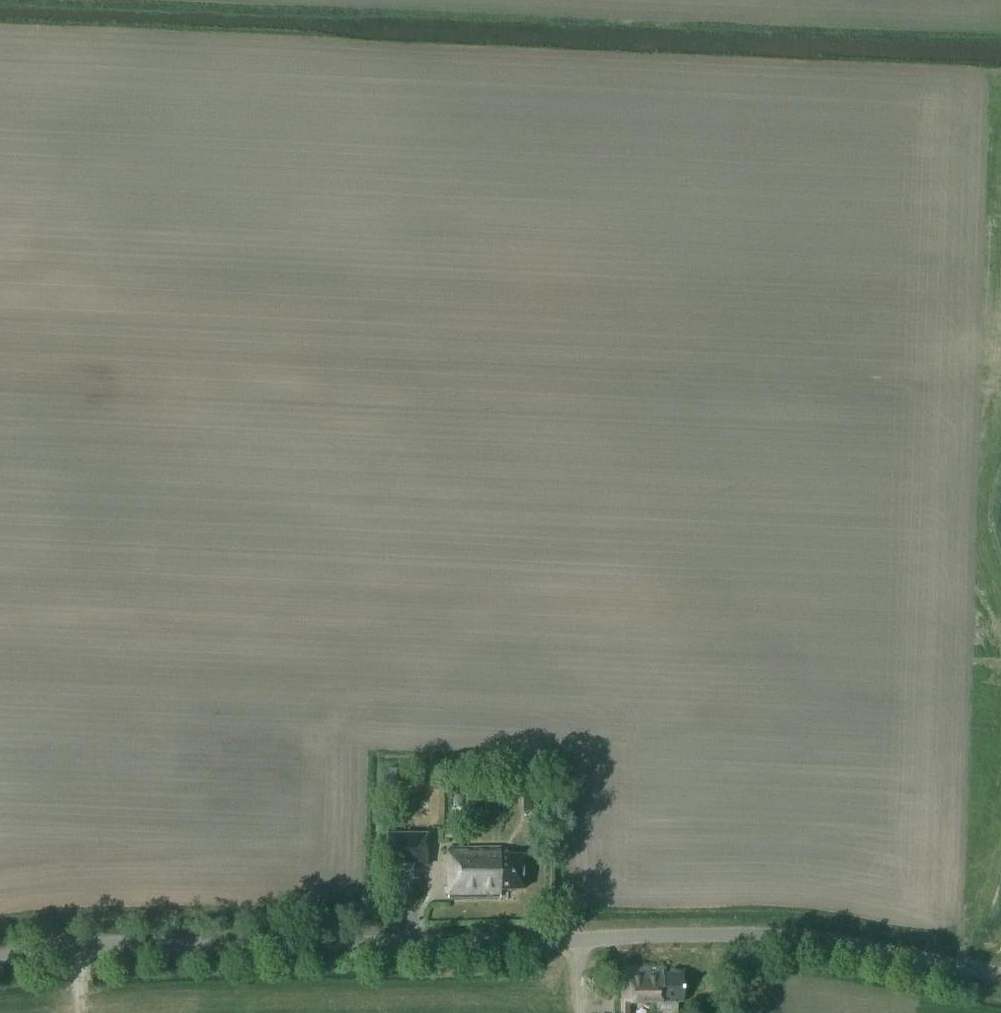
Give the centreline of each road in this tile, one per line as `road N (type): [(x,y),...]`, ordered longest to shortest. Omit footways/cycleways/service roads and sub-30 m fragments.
road 1 (unclassified): [(1000,976),(738,935),(75,953),(0,962)]

